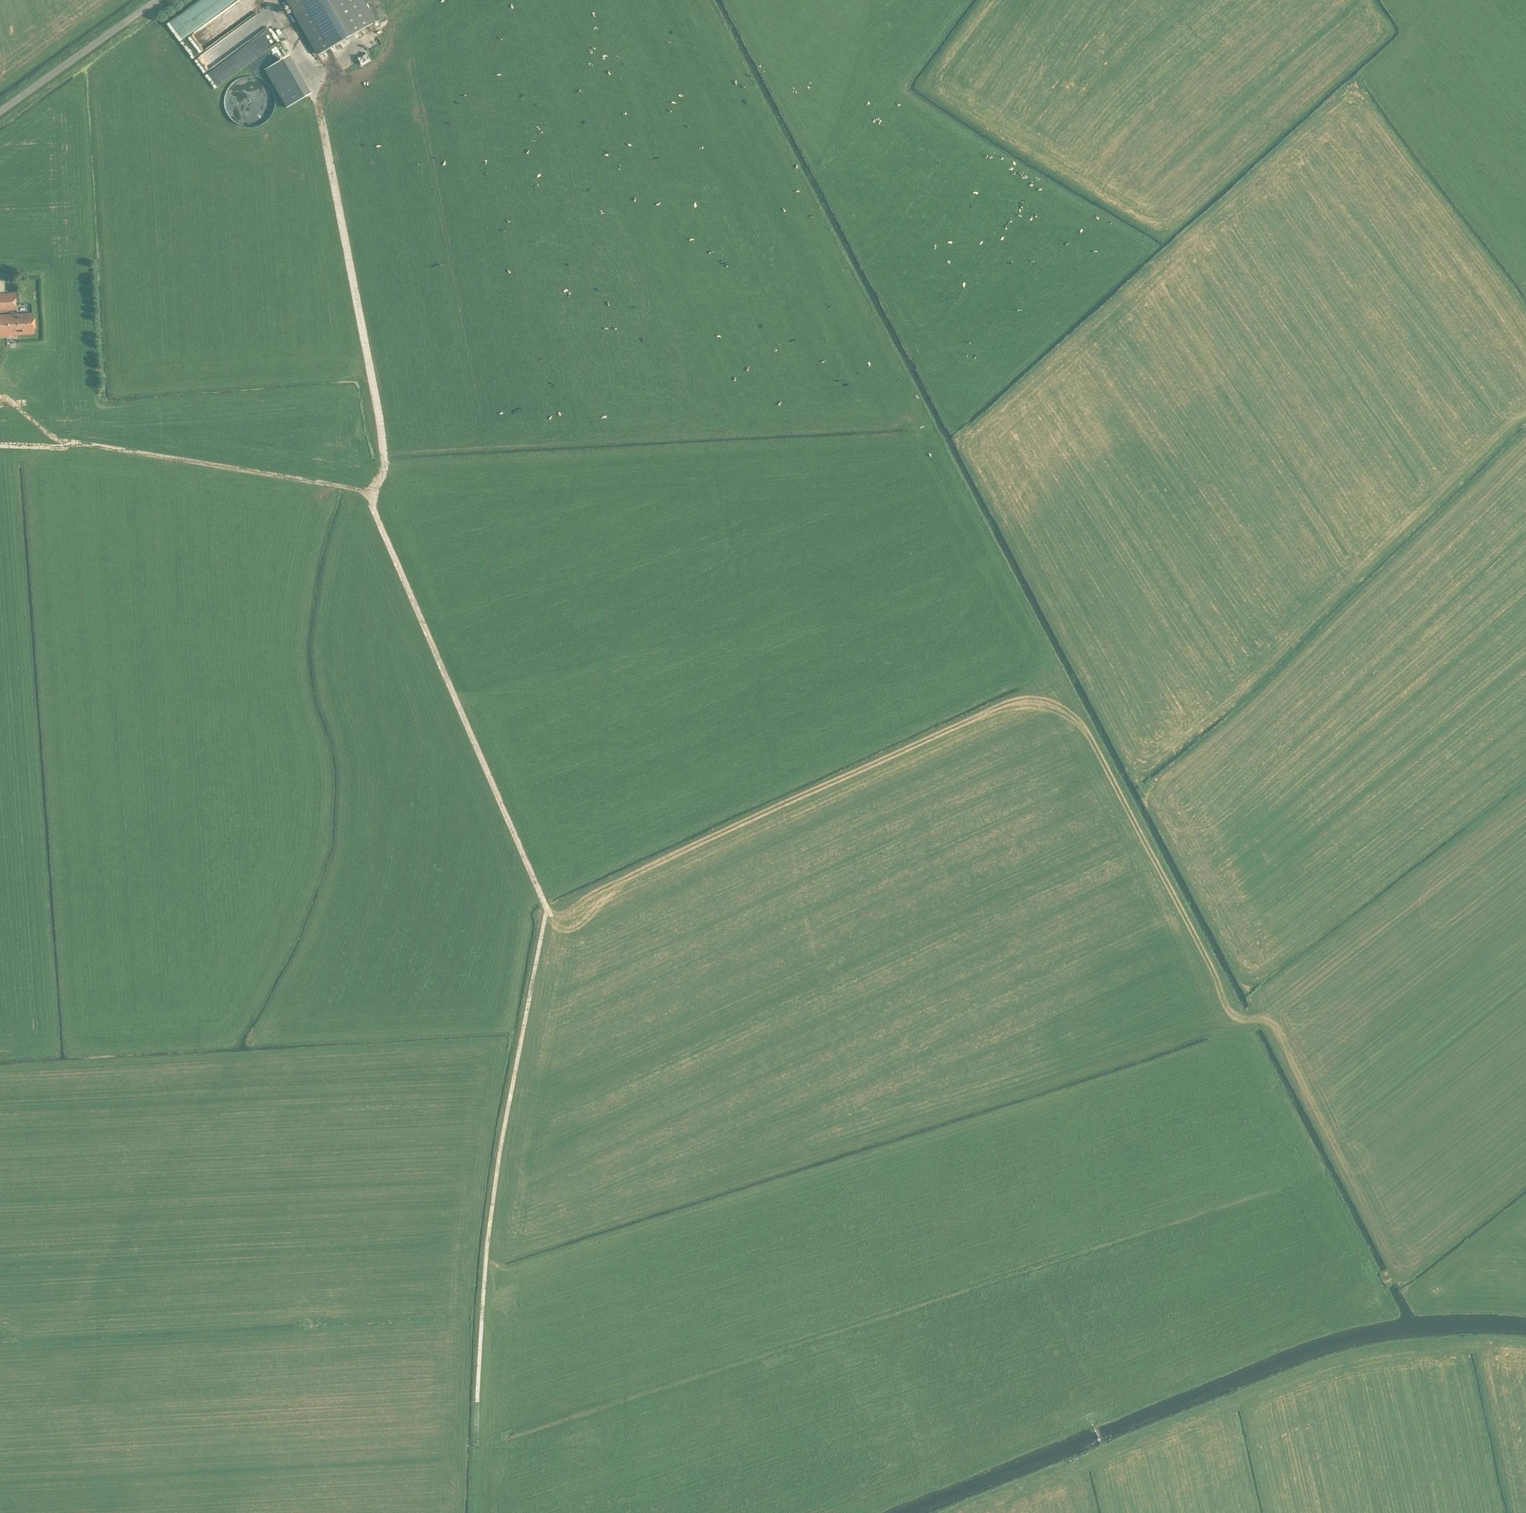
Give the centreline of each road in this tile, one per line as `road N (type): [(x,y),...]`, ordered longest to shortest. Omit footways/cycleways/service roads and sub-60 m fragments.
road 1 (unclassified): [(0,109),(152,0)]

